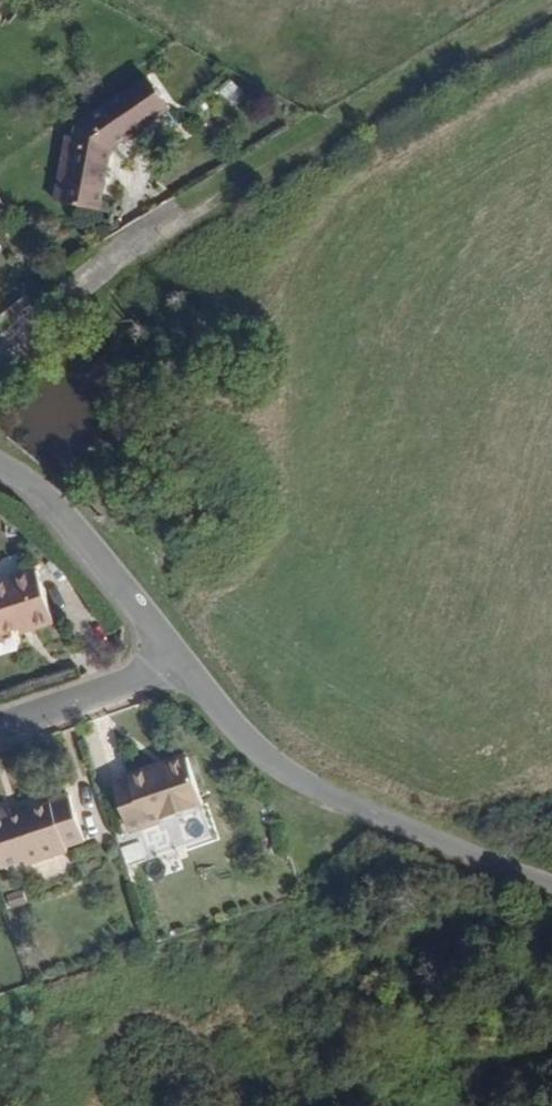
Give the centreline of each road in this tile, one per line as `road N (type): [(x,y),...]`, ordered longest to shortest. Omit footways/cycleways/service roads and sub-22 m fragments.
road 1 (unclassified): [(551,888),(364,817),(289,777),(254,755),(161,656)]
road 2 (track): [(548,0),(207,201)]
road 3 (residential): [(207,201),(88,278),(0,354)]
road 4 (unclassified): [(161,656),(37,496),(0,474)]
road 5 (residential): [(0,721),(161,656)]

